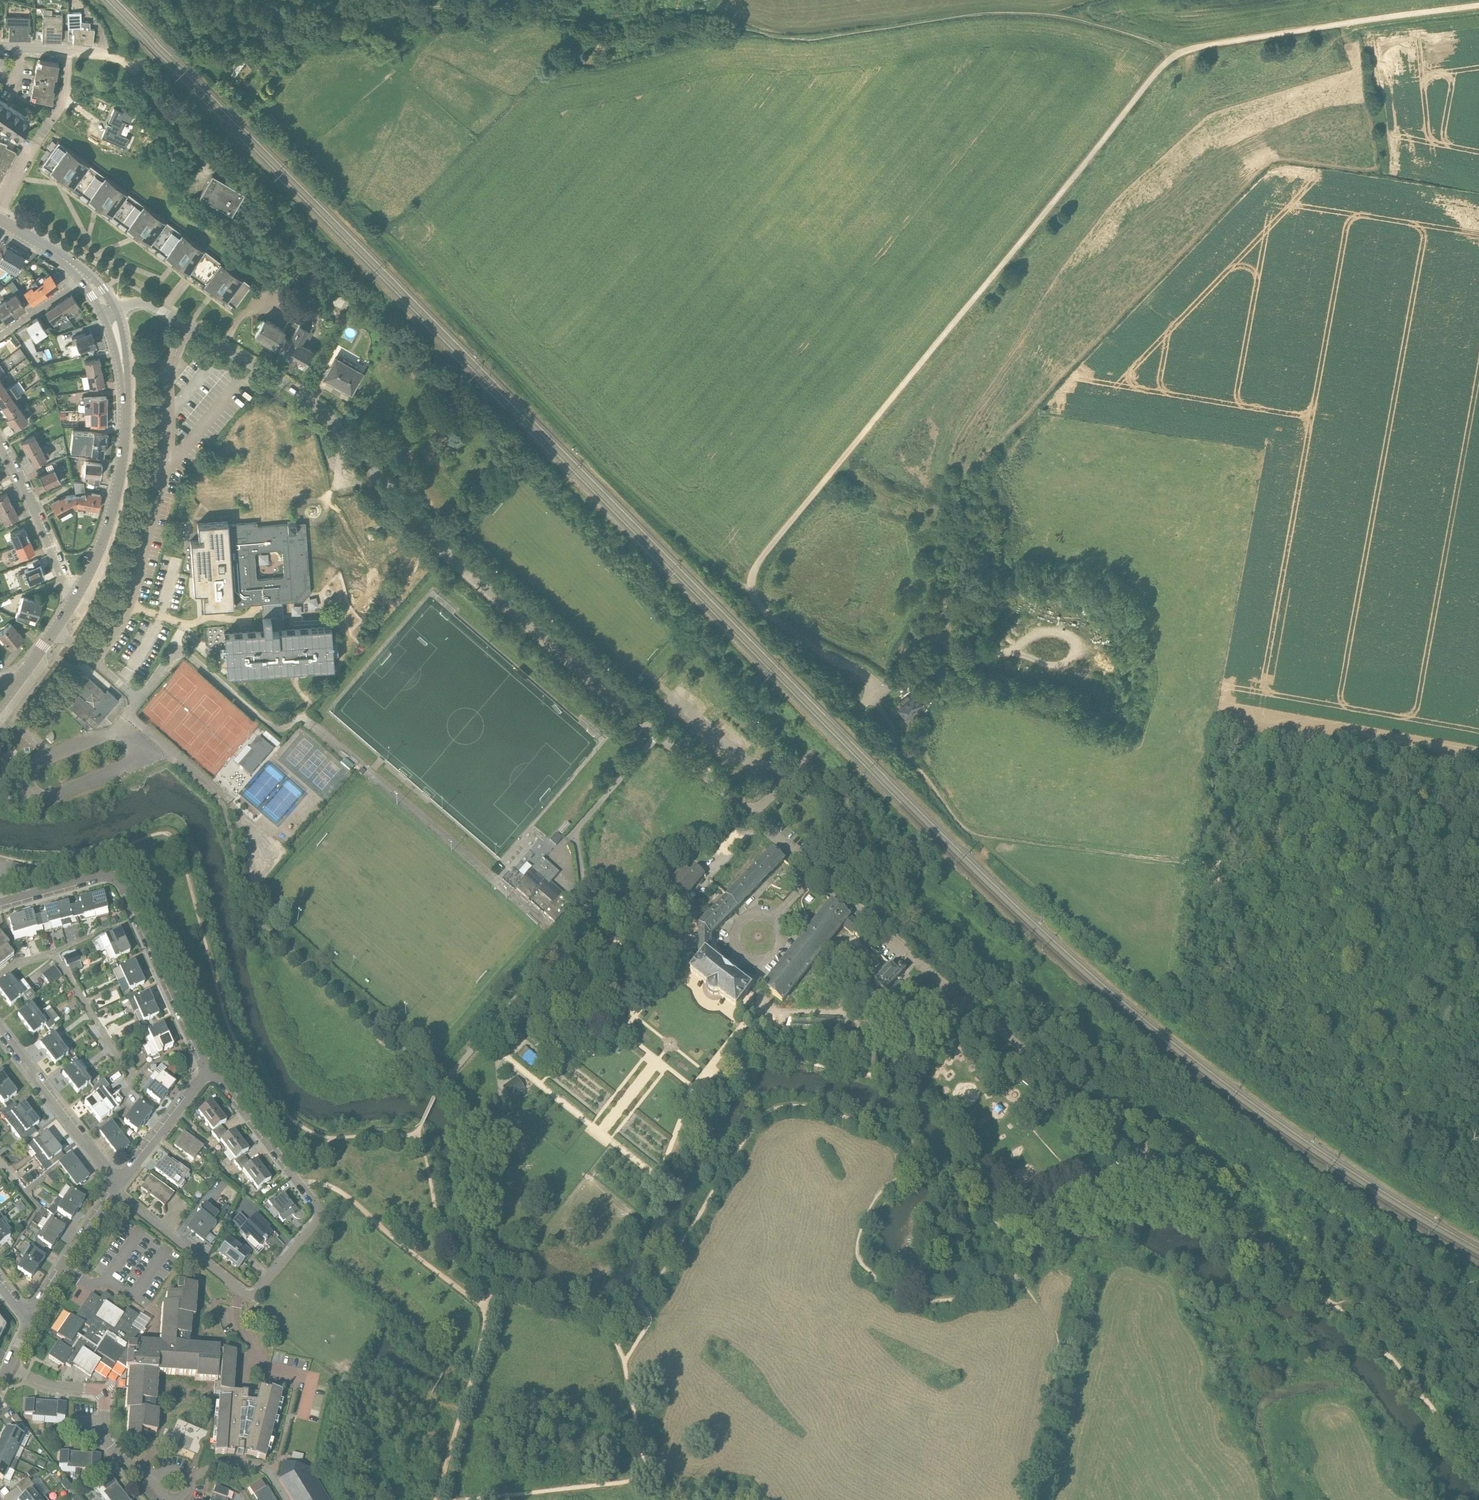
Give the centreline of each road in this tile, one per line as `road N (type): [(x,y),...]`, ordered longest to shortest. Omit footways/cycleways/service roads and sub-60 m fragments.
road 1 (unclassified): [(751,816),(878,693),(761,610),(752,585),(759,562),(1157,72),(1182,52)]
road 2 (residential): [(658,735),(437,544),(311,402),(148,304),(110,314)]
road 3 (track): [(871,698),(971,831),(1189,861),(1300,862),(1398,915),(1472,922)]
road 4 (unclassified): [(1210,1204),(751,816)]
road 5 (track): [(1478,1465),(1387,1352),(1218,1211)]
road 6 (residential): [(206,1070),(119,881),(108,876),(0,906)]
road 7 (track): [(154,59),(180,38),(308,17),(453,7)]
road 8 (unclassified): [(1478,6),(1182,52)]
road 9 (secondary): [(74,598),(105,532),(123,449),(124,379),(110,314)]
road 10 (residential): [(252,1295),(314,1215),(297,1181),(206,1070)]
road 11 (track): [(1019,1279),(1060,1346),(1027,1499)]
road 12 (residential): [(157,1477),(119,1465),(105,1441),(96,1391),(49,1387),(8,1368)]
road 13 (residential): [(118,1186),(0,1031)]
road 14 (residential): [(54,630),(137,695),(168,659),(185,622)]
road 15 (residential): [(252,1295),(118,1186)]
road 16 (residential): [(74,598),(0,449)]
road 17 (residential): [(29,1322),(118,1186)]
road 18 (residential): [(118,1186),(206,1070)]
road 19 (track): [(998,655),(1046,632),(1066,654),(1056,667),(1011,659)]
road 20 (unclassified): [(751,816),(658,735)]

